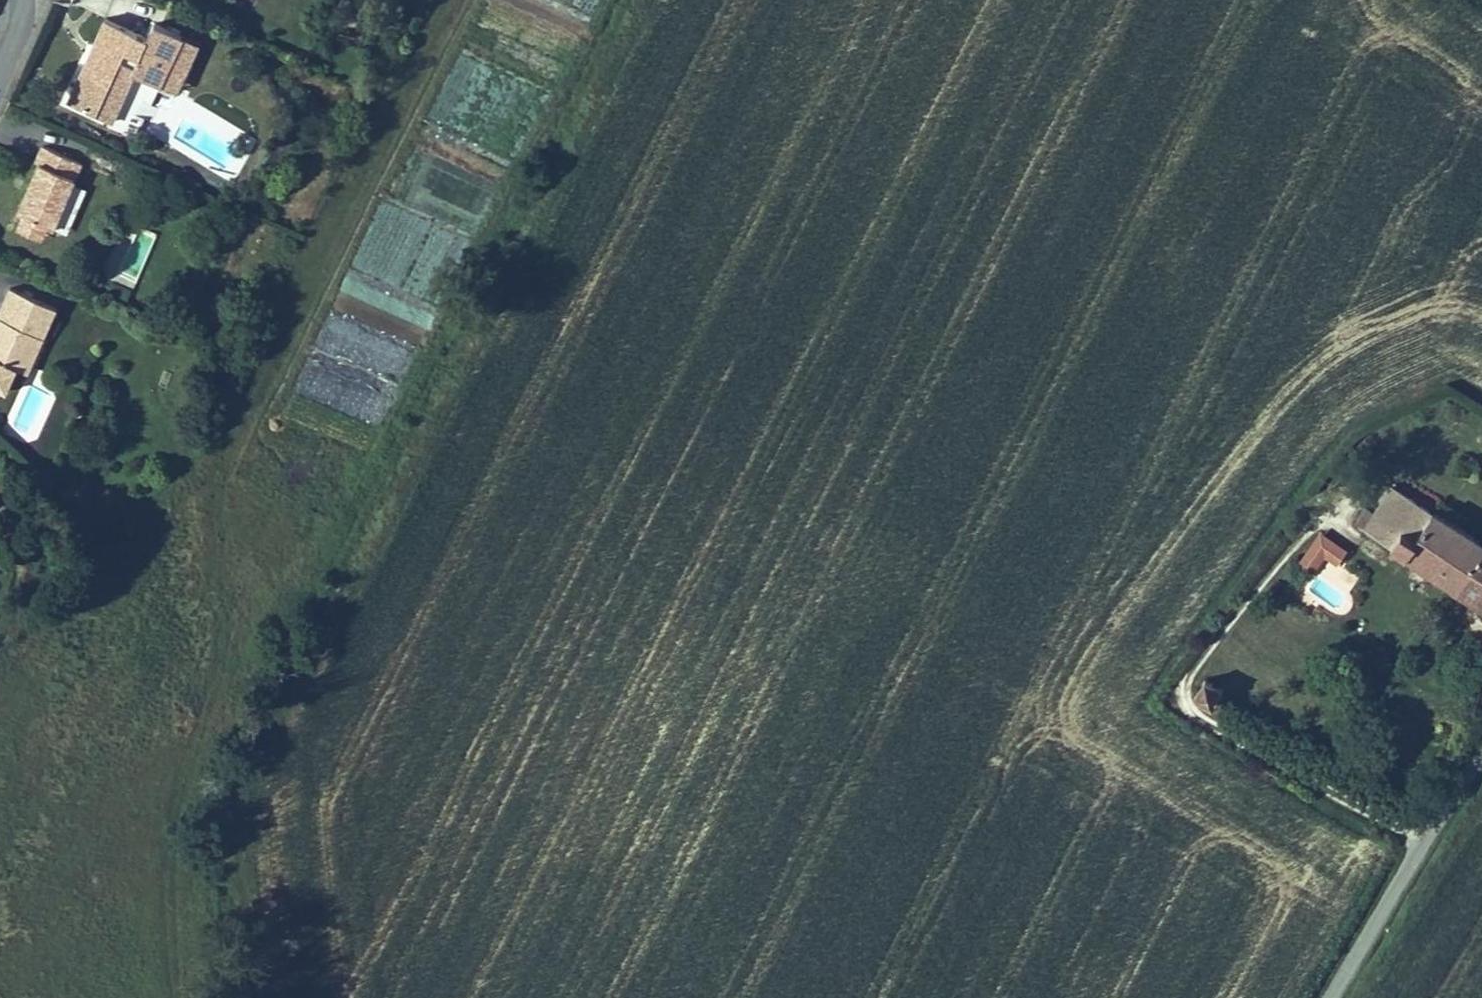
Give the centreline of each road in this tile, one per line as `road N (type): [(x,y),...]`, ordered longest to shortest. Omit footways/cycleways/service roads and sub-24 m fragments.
road 1 (track): [(529,0),(340,445),(178,729),(148,826),(150,960),(158,997)]
road 2 (unclassified): [(1481,766),(1330,997)]

